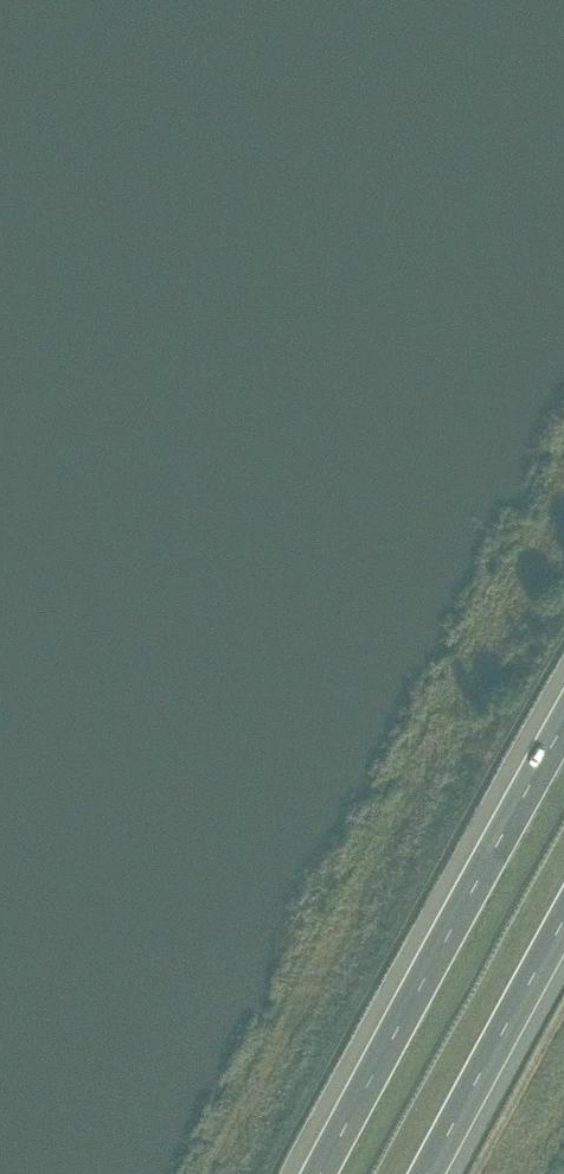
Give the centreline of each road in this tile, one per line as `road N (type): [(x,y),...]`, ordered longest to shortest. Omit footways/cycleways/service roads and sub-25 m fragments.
road 1 (motorway): [(563,728),(319,1173)]
road 2 (motorway): [(426,1173),(563,917)]

